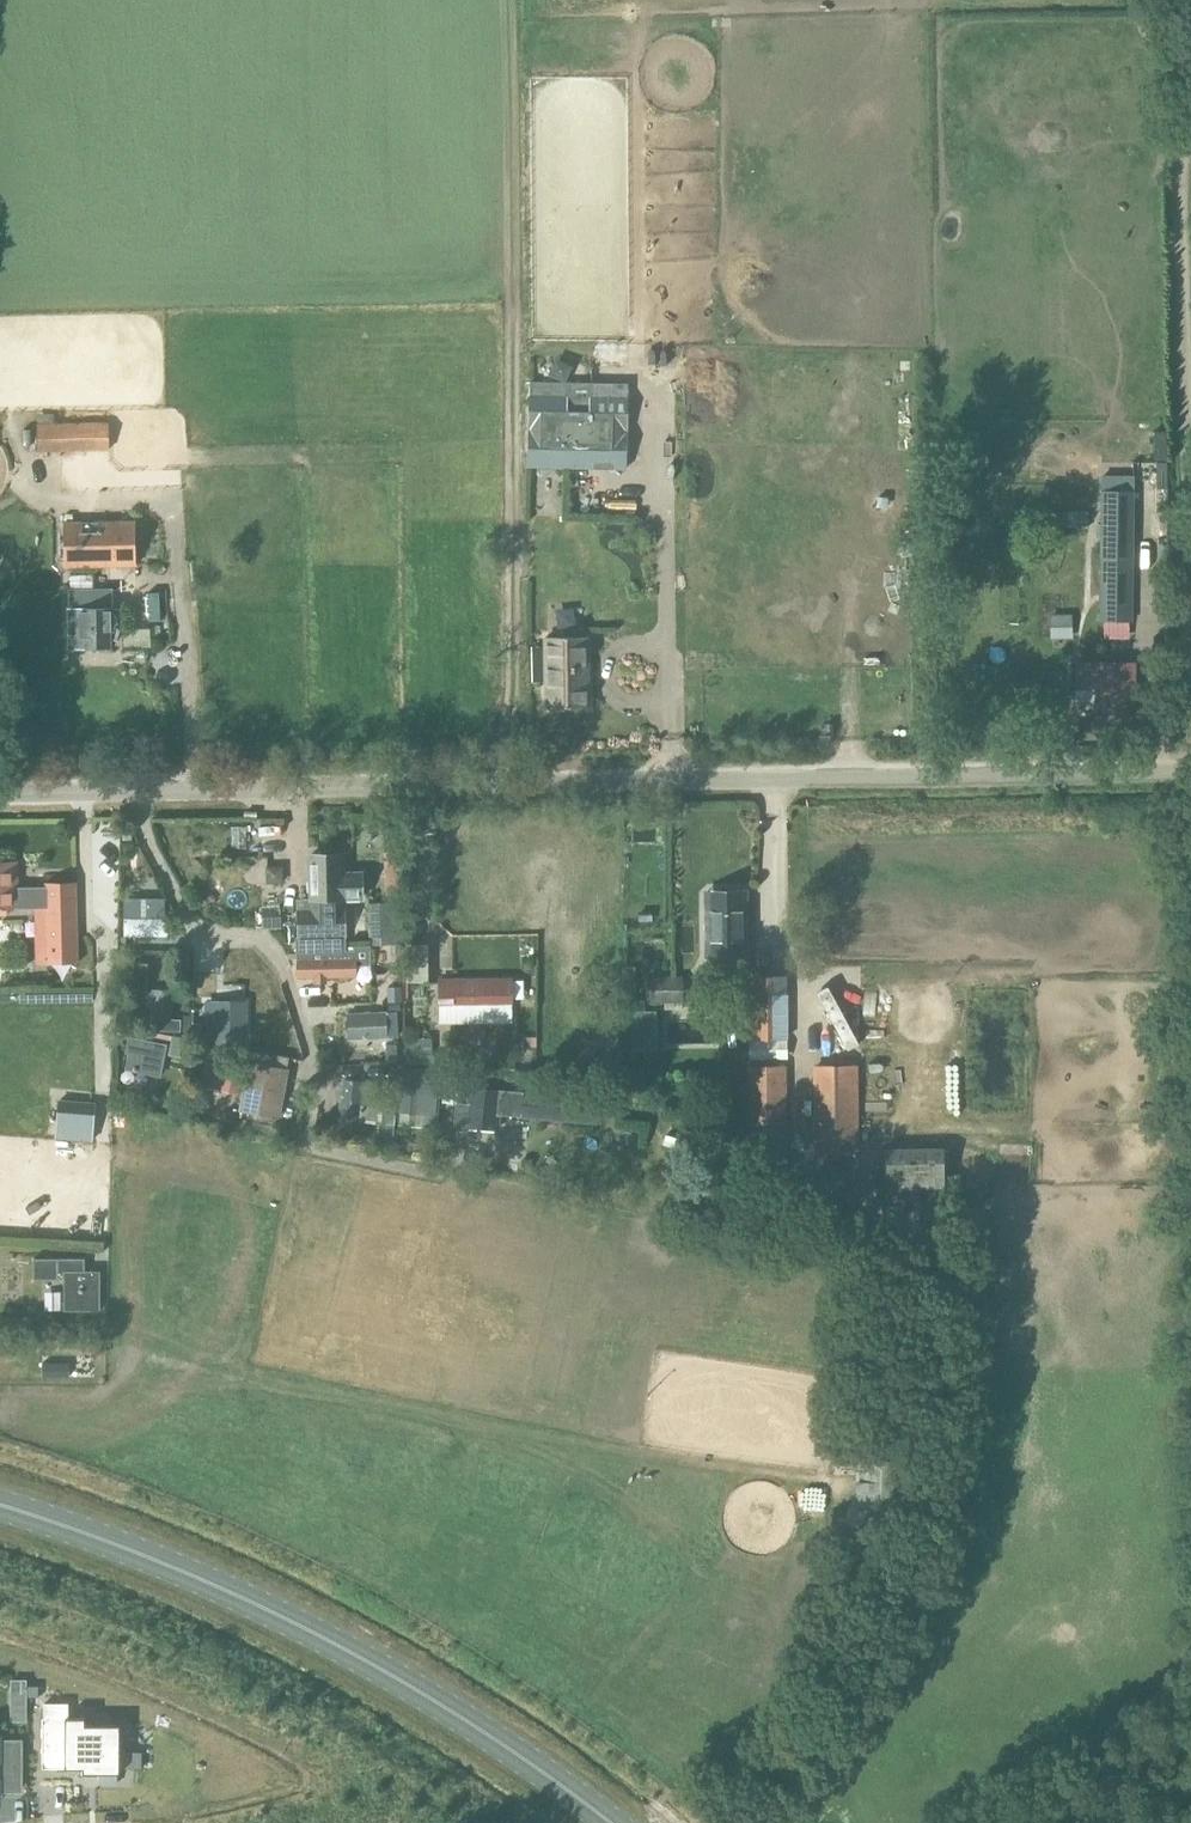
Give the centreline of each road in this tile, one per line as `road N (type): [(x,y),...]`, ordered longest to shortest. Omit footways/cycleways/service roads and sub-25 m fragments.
road 1 (unclassified): [(0,792),(1190,773)]
road 2 (secondary): [(615,1822),(467,1714),(327,1640),(82,1529),(0,1505)]
road 3 (track): [(1190,120),(1179,125),(1190,582)]

